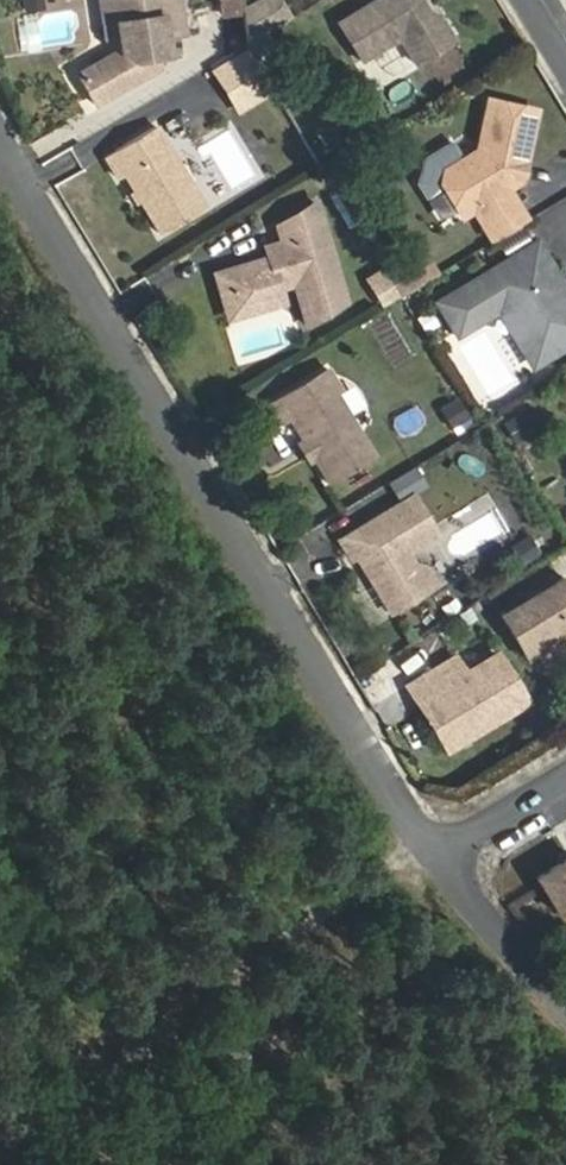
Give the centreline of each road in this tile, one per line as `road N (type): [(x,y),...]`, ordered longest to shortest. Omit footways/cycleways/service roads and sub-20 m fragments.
road 1 (unclassified): [(0,128),(441,856)]
road 2 (unclassified): [(441,856),(565,997)]
road 3 (residential): [(441,856),(565,793)]

